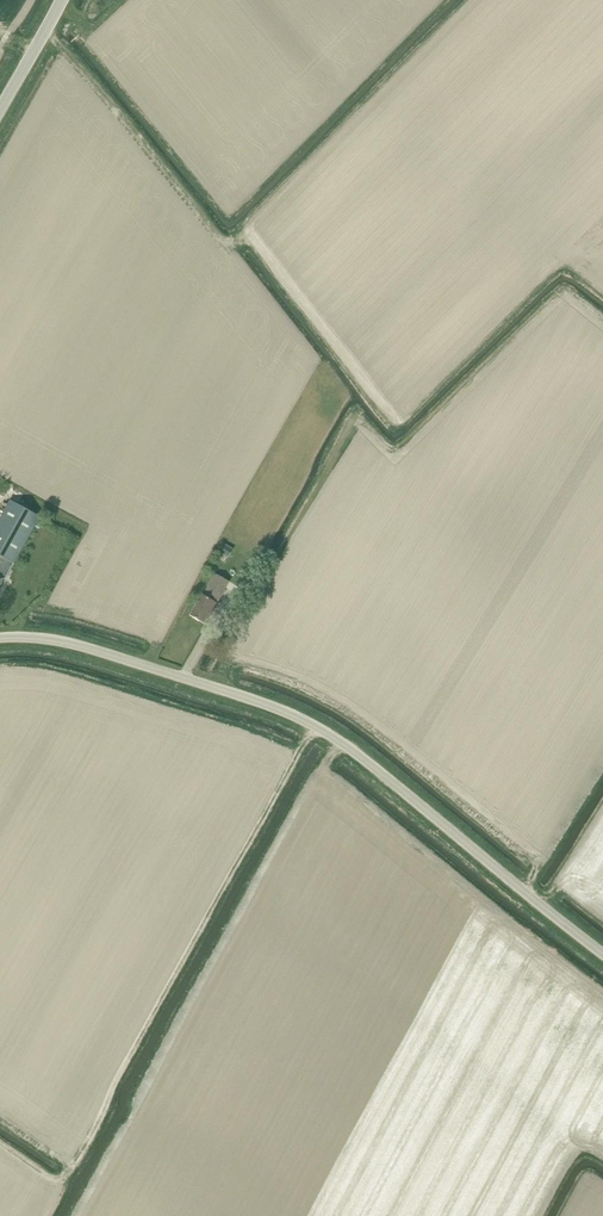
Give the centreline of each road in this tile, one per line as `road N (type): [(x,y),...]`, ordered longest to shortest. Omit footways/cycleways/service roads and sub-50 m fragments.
road 1 (tertiary): [(602,955),(317,726),(76,644),(0,637)]
road 2 (tertiary): [(0,109),(61,0)]

